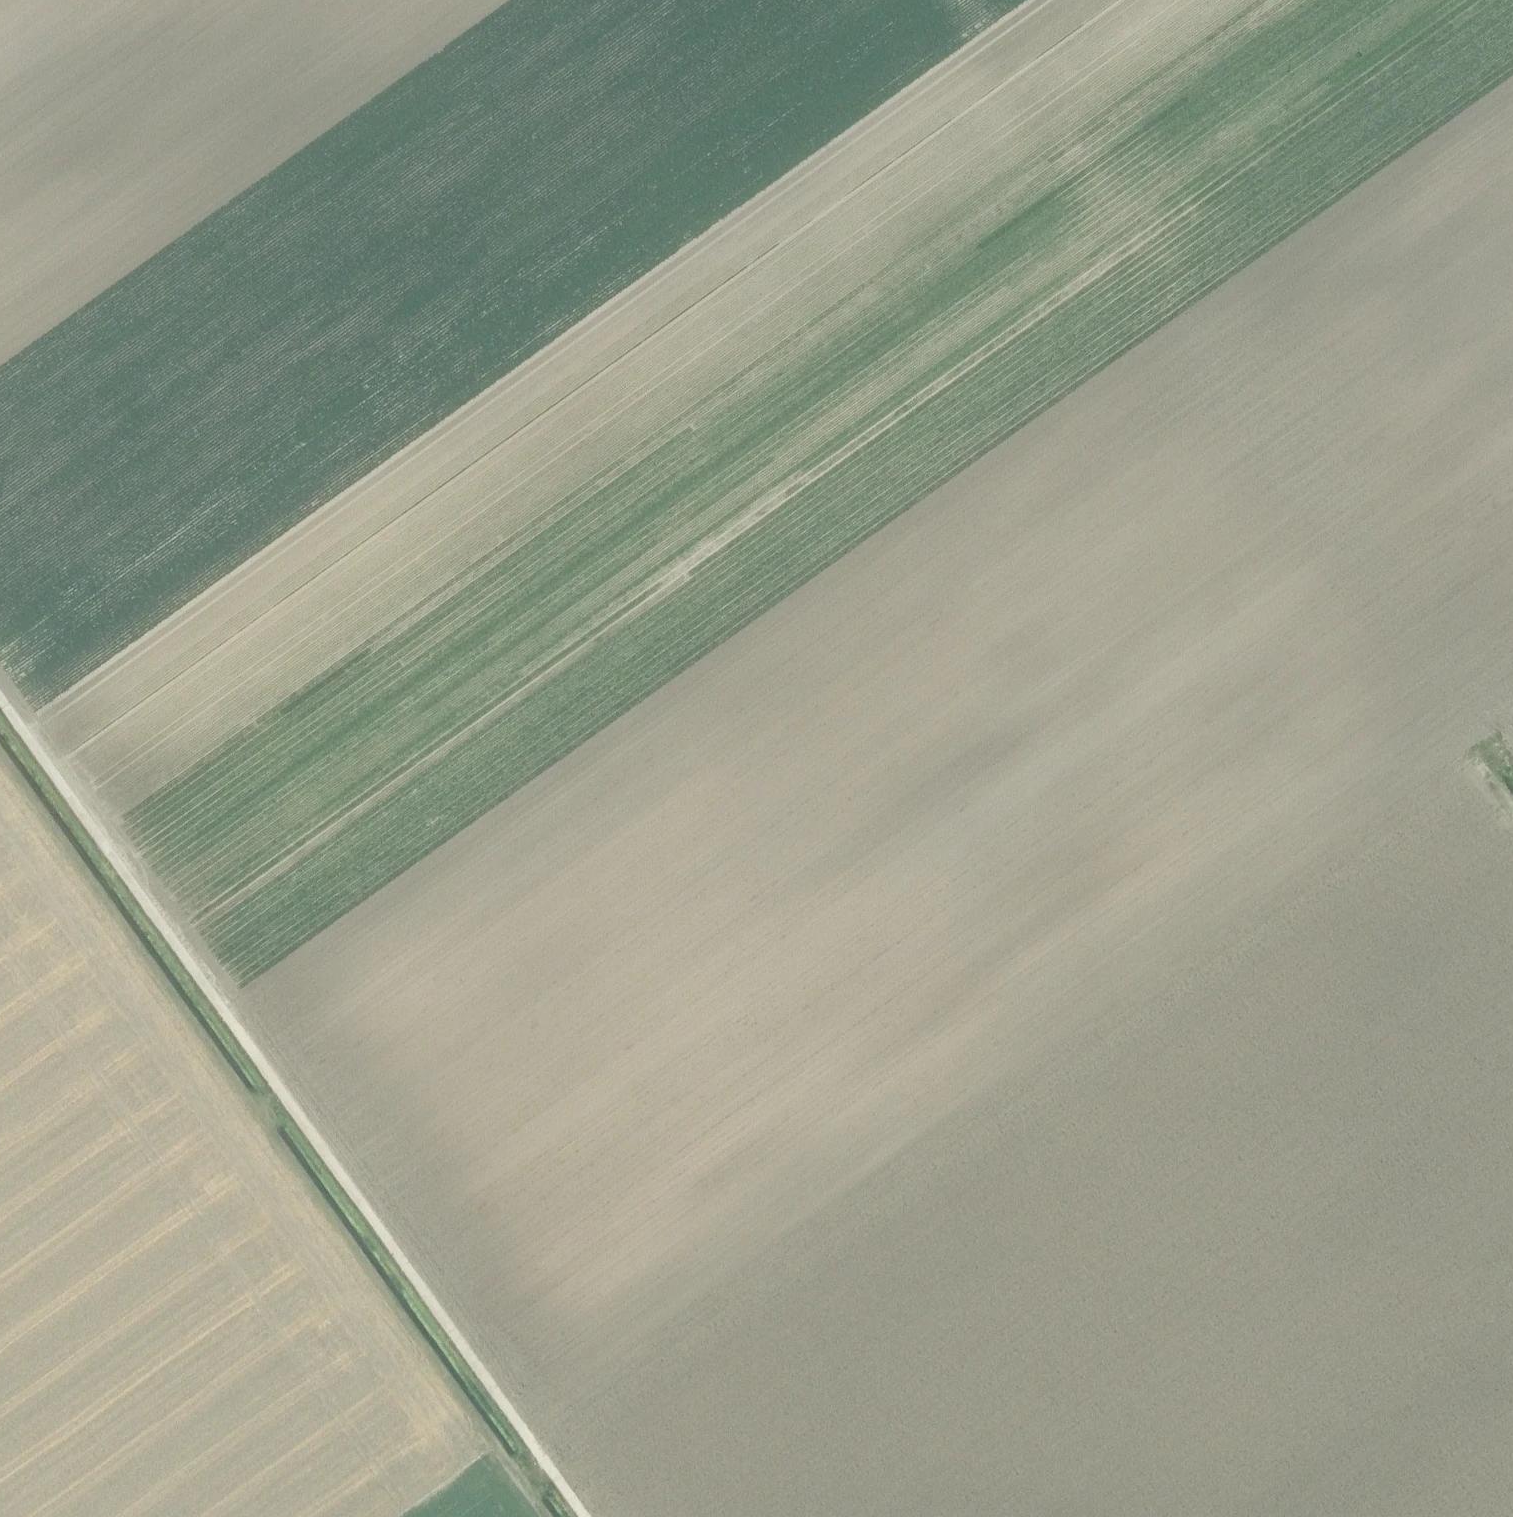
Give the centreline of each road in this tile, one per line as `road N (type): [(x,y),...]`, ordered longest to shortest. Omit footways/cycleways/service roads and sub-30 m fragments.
road 1 (track): [(0,697),(584,1516)]

